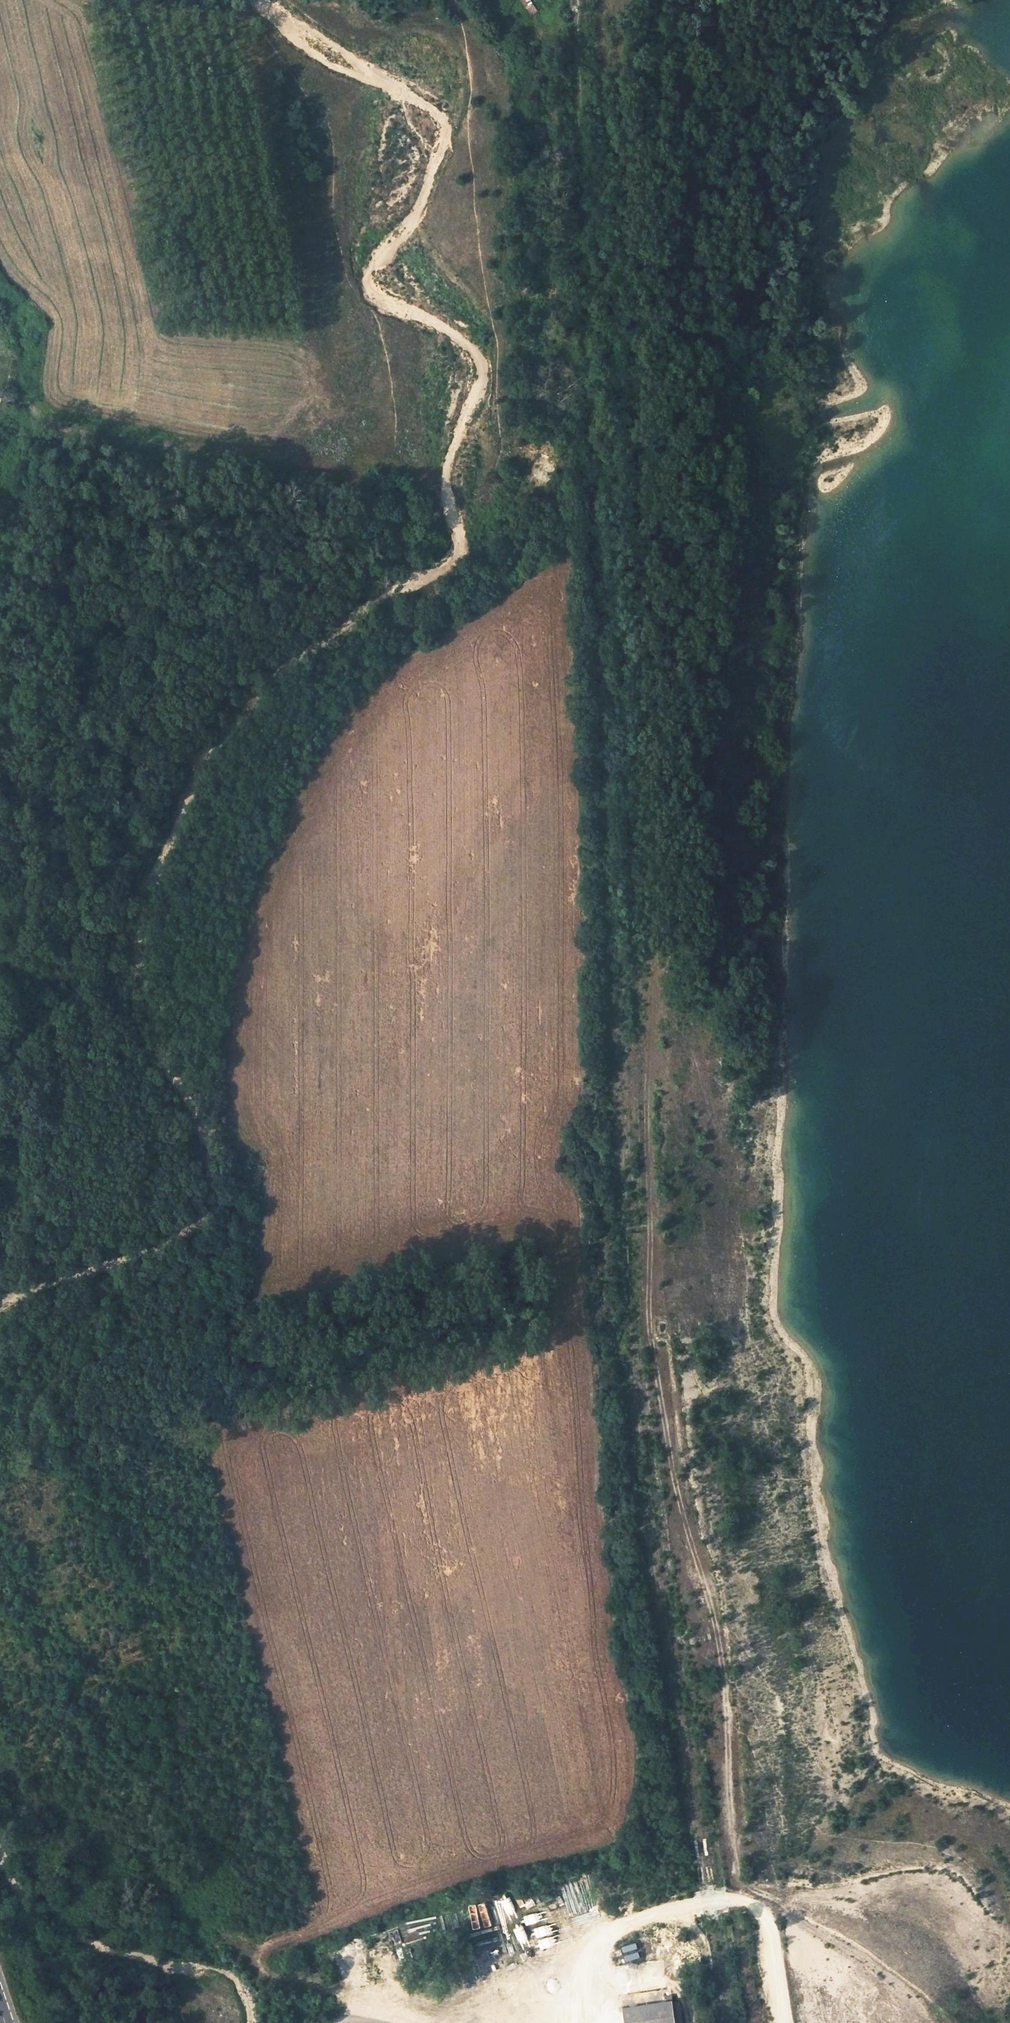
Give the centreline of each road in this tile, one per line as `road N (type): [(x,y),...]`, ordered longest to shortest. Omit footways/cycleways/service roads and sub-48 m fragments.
road 1 (track): [(784,2022),(763,1918),(748,1903),(725,1898),(602,1936),(583,1959),(554,2022)]

